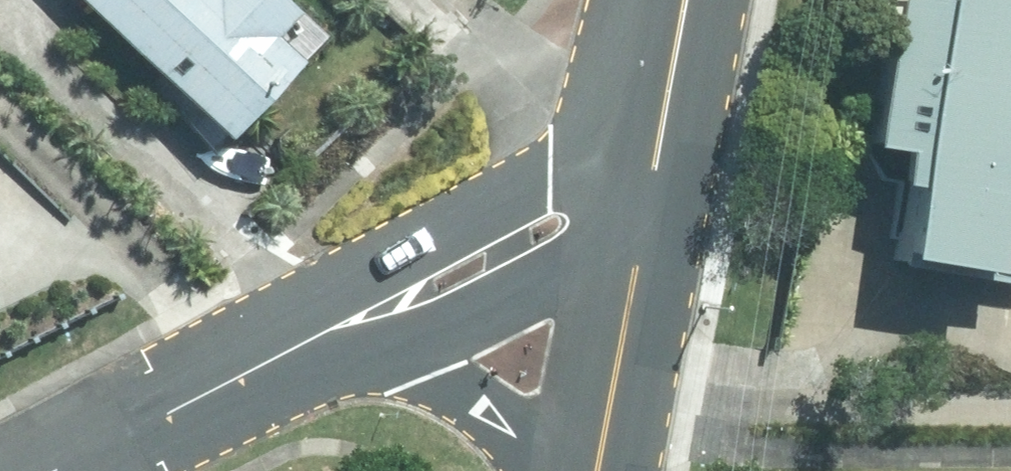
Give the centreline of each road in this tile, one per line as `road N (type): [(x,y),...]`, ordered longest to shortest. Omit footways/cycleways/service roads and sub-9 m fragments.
road 1 (tertiary): [(284,346),(542,181),(657,125)]
road 2 (tertiary): [(633,260),(284,346)]
road 3 (tertiary): [(548,470),(525,442),(438,380),(378,359),(284,346)]
road 4 (tertiary): [(42,470),(284,346)]
road 5 (secondary): [(633,260),(598,470)]
road 6 (secondary): [(657,125),(633,260)]
road 7 (secondary): [(682,0),(657,125)]

